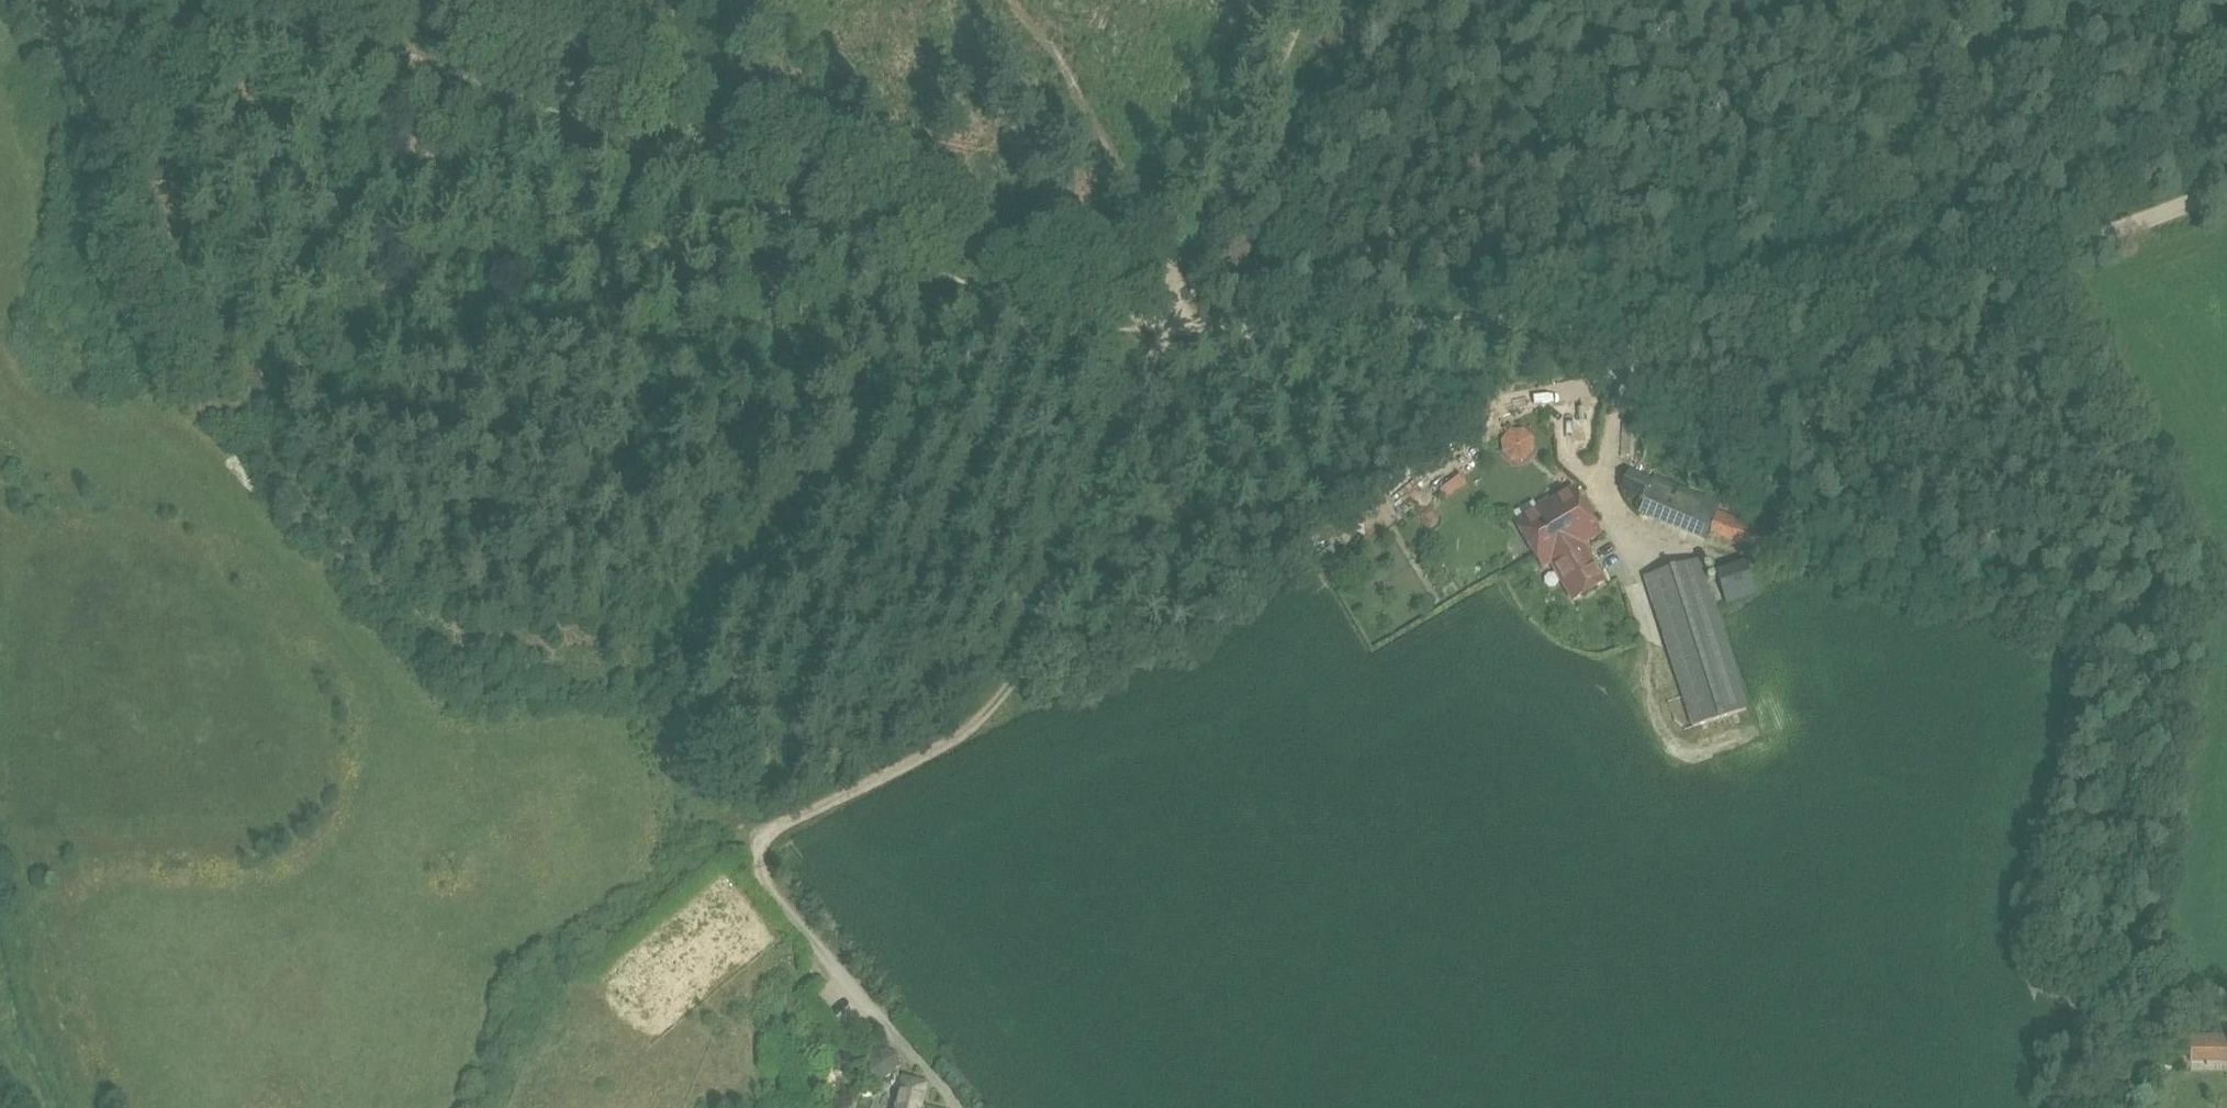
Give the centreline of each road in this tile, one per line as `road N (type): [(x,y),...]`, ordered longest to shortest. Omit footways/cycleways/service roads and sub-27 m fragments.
road 1 (track): [(2226,188),(1935,295),(1884,305),(1347,325),(1164,320)]
road 2 (track): [(1164,320),(387,0)]

